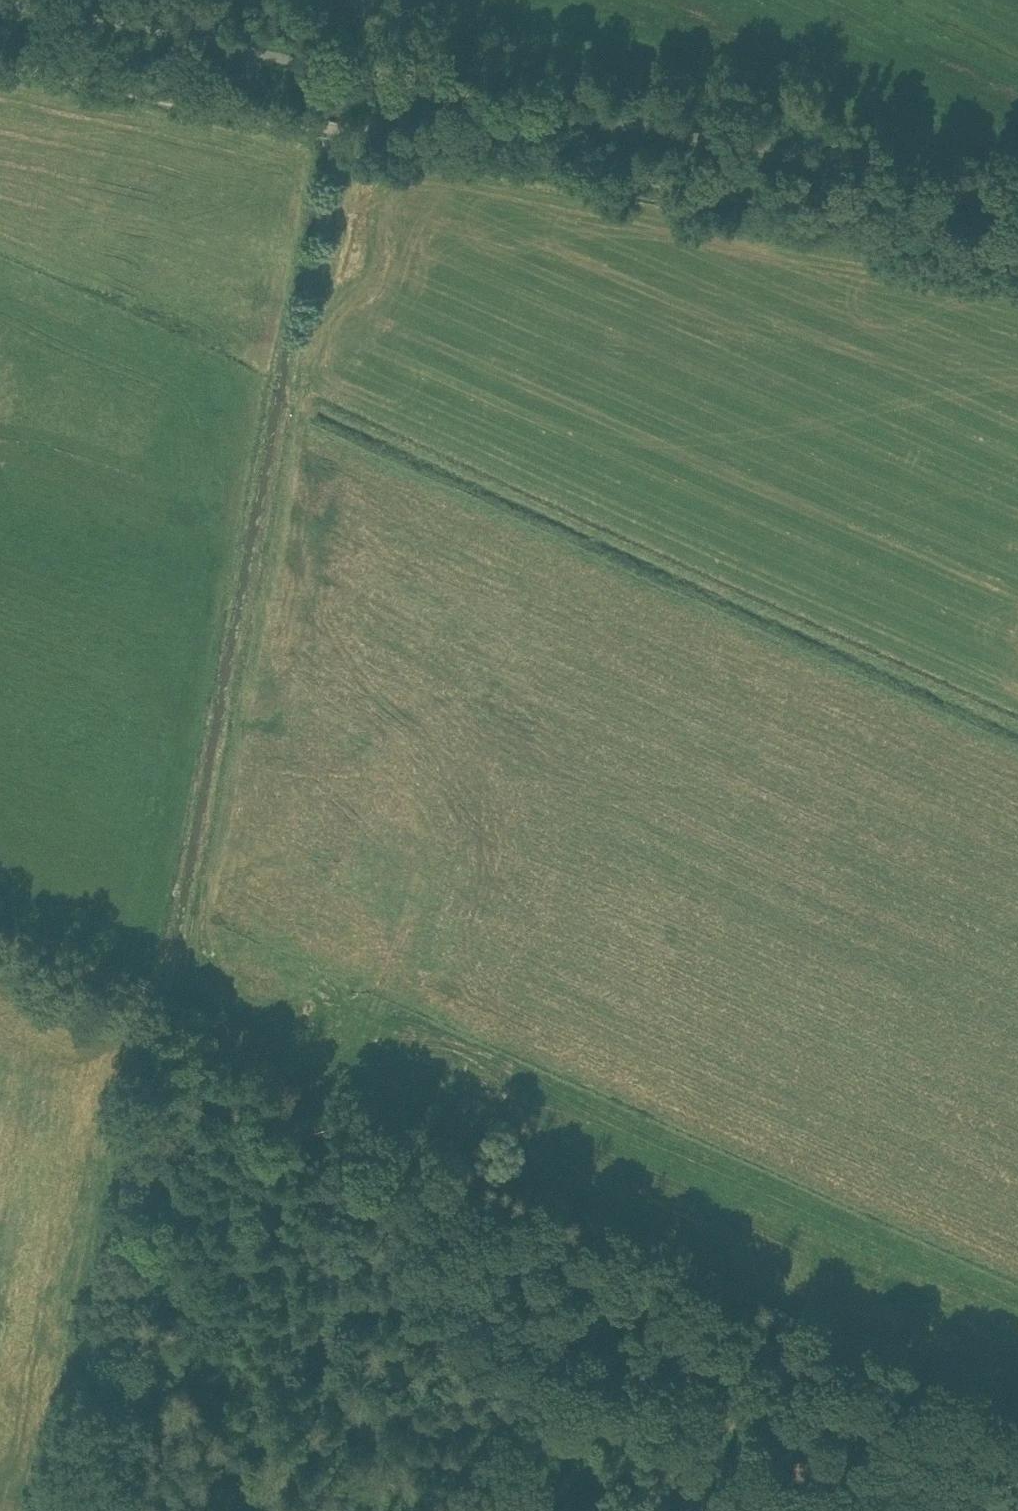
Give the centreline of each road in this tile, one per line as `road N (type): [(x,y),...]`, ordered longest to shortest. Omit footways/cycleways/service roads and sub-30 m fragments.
road 1 (track): [(0,67),(1017,253)]
road 2 (track): [(386,970),(329,1044),(241,1040),(0,932)]

